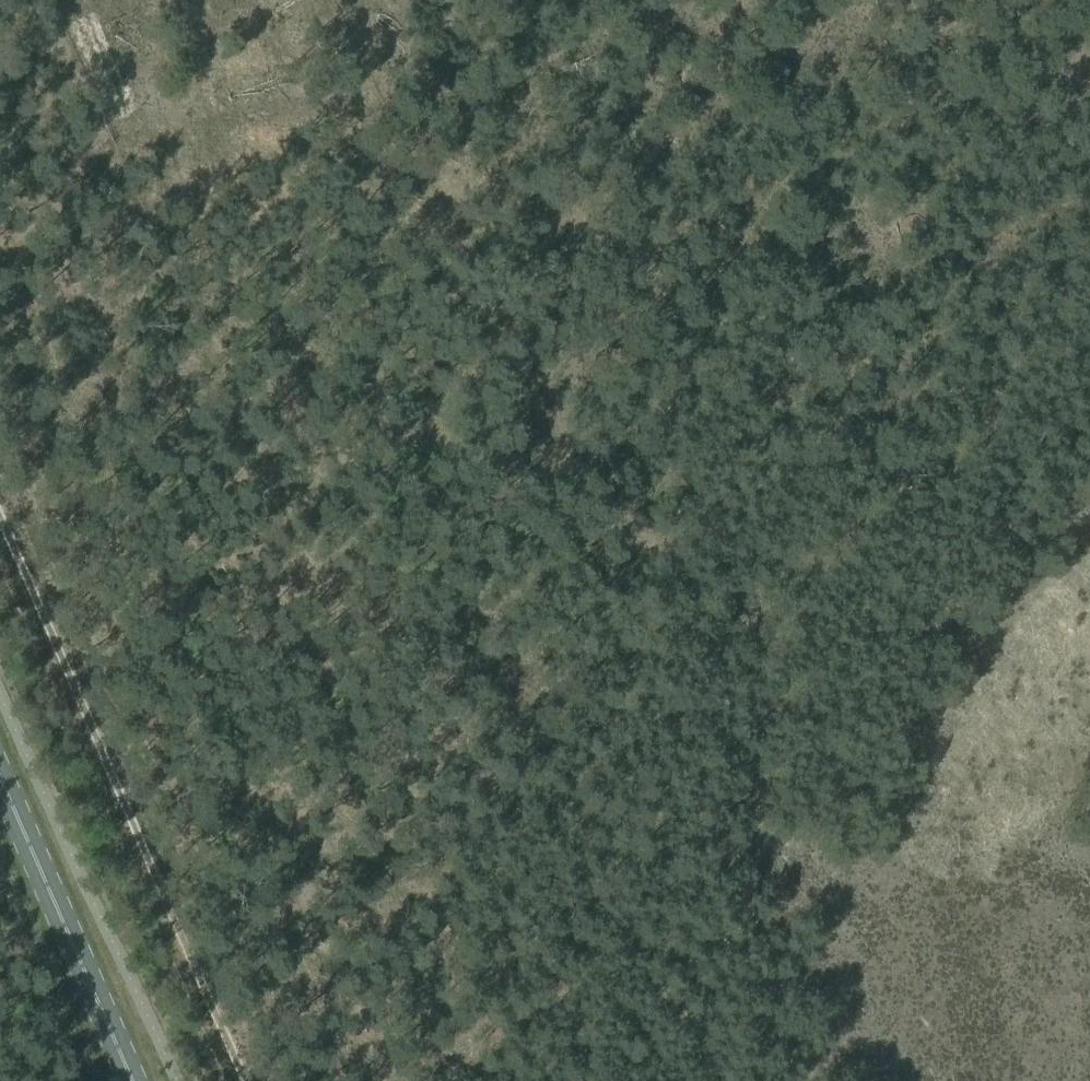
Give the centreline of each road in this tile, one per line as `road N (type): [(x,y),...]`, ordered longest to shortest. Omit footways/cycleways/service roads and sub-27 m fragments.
road 1 (primary): [(132,1080),(0,778)]

